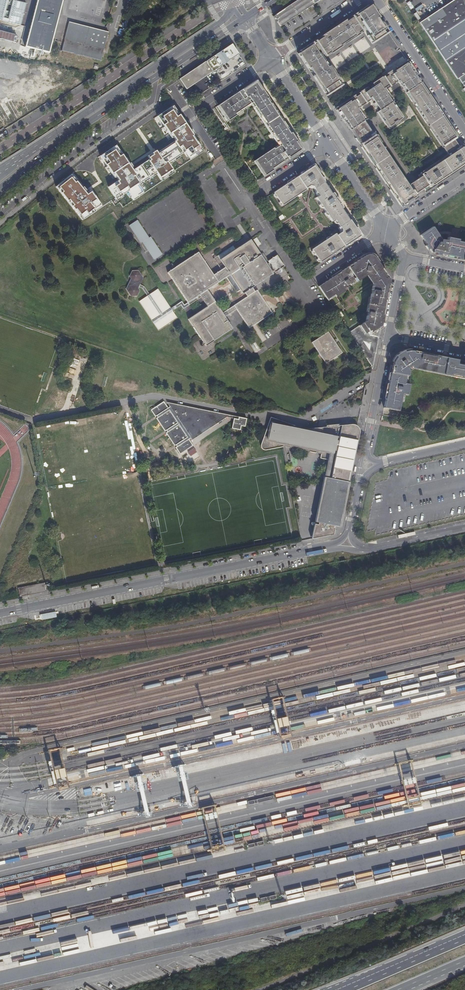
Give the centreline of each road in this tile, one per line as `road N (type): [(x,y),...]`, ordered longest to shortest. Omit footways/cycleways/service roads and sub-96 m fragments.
road 1 (unclassified): [(0,614),(347,546)]
road 2 (primary): [(0,190),(244,17)]
road 3 (primary): [(232,0),(220,23),(12,164)]
road 4 (unclassified): [(464,906),(256,989)]
road 5 (residential): [(464,133),(377,0)]
road 6 (trunk): [(464,937),(342,989)]
road 7 (residential): [(79,165),(178,97)]
road 8 (unclassified): [(347,546),(464,526)]

